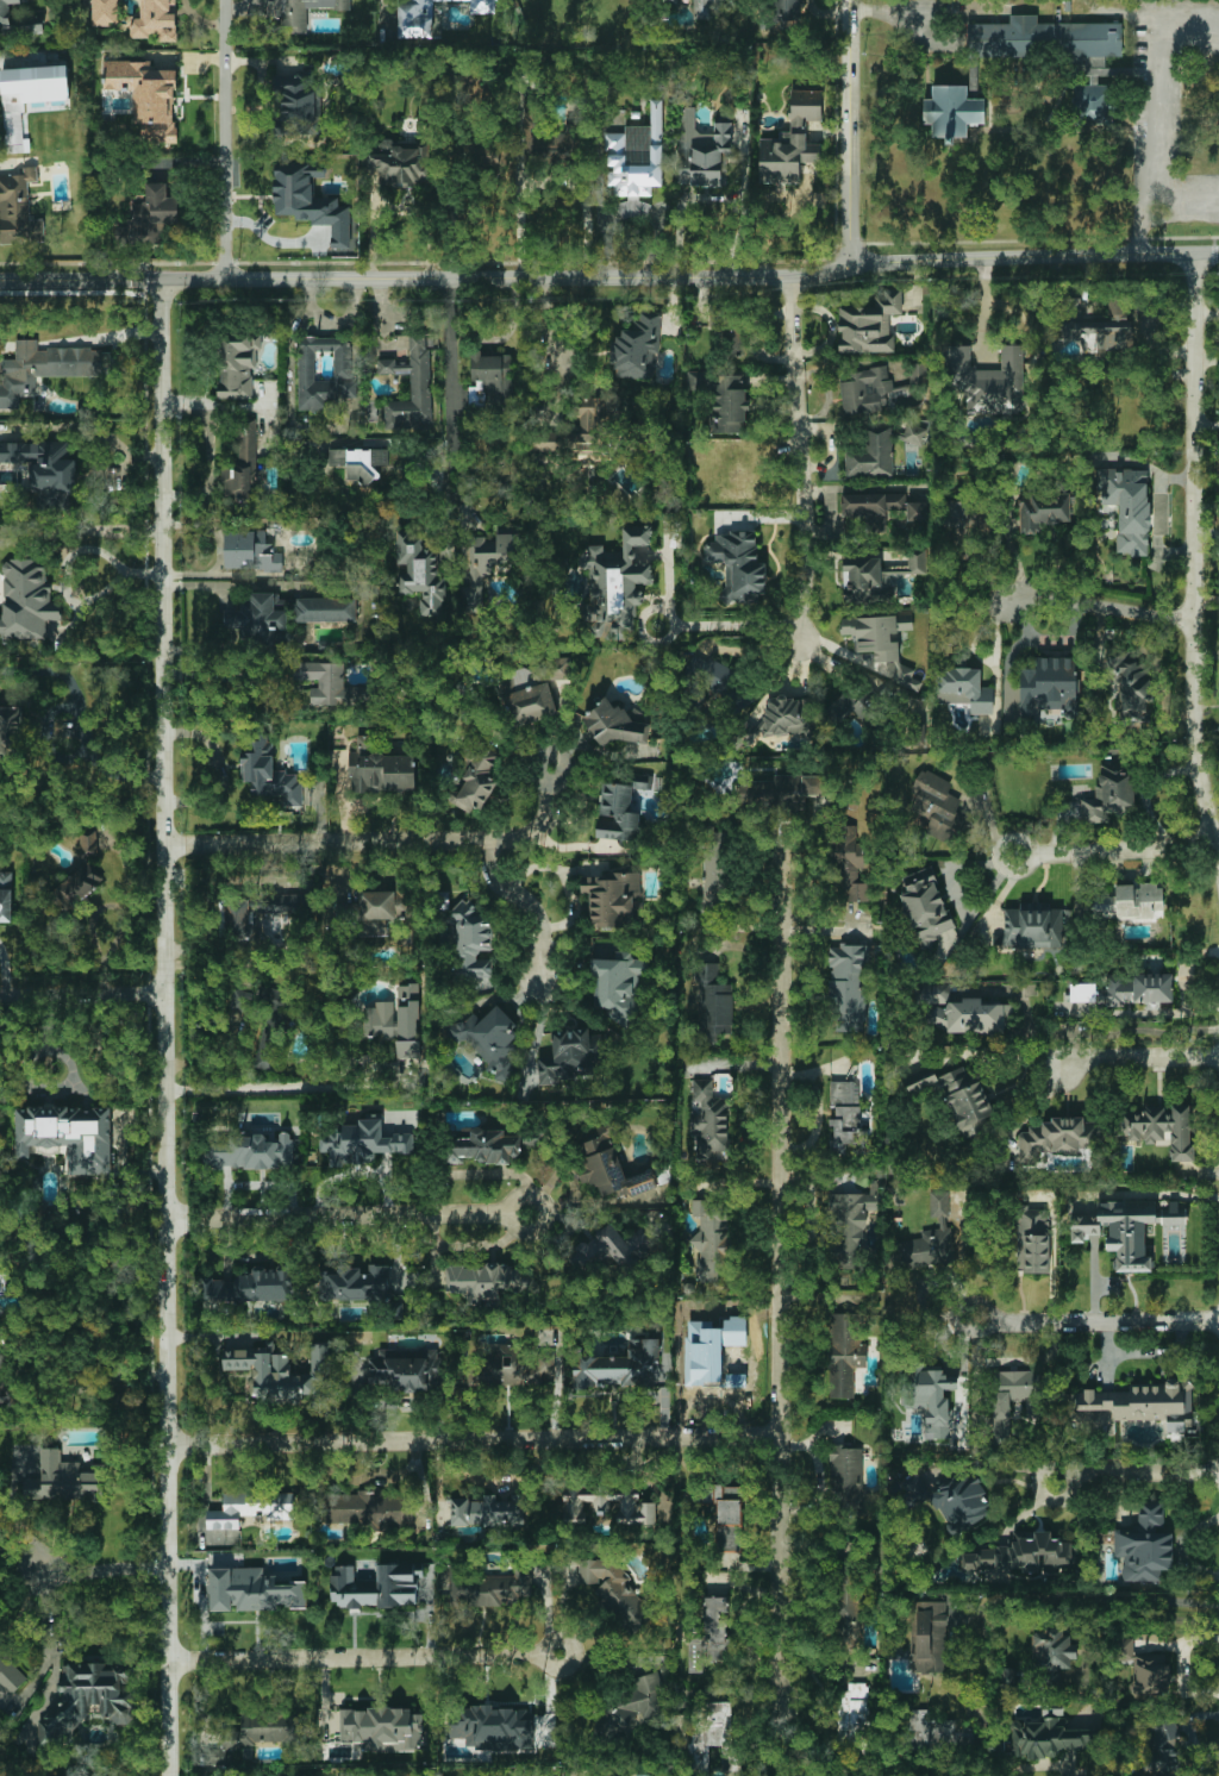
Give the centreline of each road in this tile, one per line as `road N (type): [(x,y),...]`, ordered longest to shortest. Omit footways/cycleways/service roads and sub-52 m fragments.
road 1 (tertiary): [(170,1775),(162,280)]
road 2 (tertiary): [(1218,258),(846,263),(793,277),(0,282)]
road 3 (residential): [(784,861),(781,1683)]
road 4 (residential): [(782,1438),(165,1445)]
road 5 (tertiary): [(1218,865),(1192,720),(1195,258)]
road 6 (residential): [(163,846),(520,840),(538,834),(551,764)]
road 7 (residential): [(544,1656),(169,1662)]
road 8 (residential): [(801,632),(809,524),(793,277)]
road 9 (residential): [(167,1217),(507,1212)]
road 10 (residential): [(224,281),(223,0)]
road 11 (tertiary): [(846,263),(848,0)]
road 12 (residential): [(1218,1320),(967,1321)]
road 13 (residential): [(164,1088),(408,1086)]
road 14 (residential): [(446,279),(458,487)]
road 15 (residential): [(1217,850),(1030,852)]
road 16 (residential): [(1190,618),(1007,582)]
road 17 (residential): [(163,992),(0,994)]
road 18 (residential): [(1218,1055),(1079,1057),(1058,1065)]
road 19 (residential): [(483,842),(499,886),(536,911),(538,978)]
road 20 (residential): [(1218,1471),(1064,1472)]
road 21 (residential): [(167,1570),(38,1566)]

